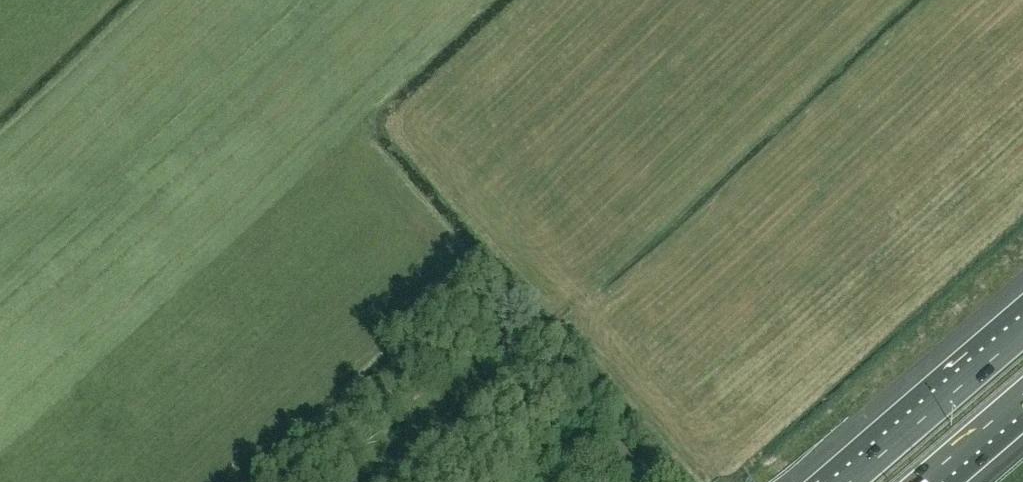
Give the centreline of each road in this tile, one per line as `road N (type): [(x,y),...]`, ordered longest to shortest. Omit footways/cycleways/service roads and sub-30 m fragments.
road 1 (motorway): [(1022,334),(851,481)]
road 2 (motorway): [(924,481),(1022,396)]

